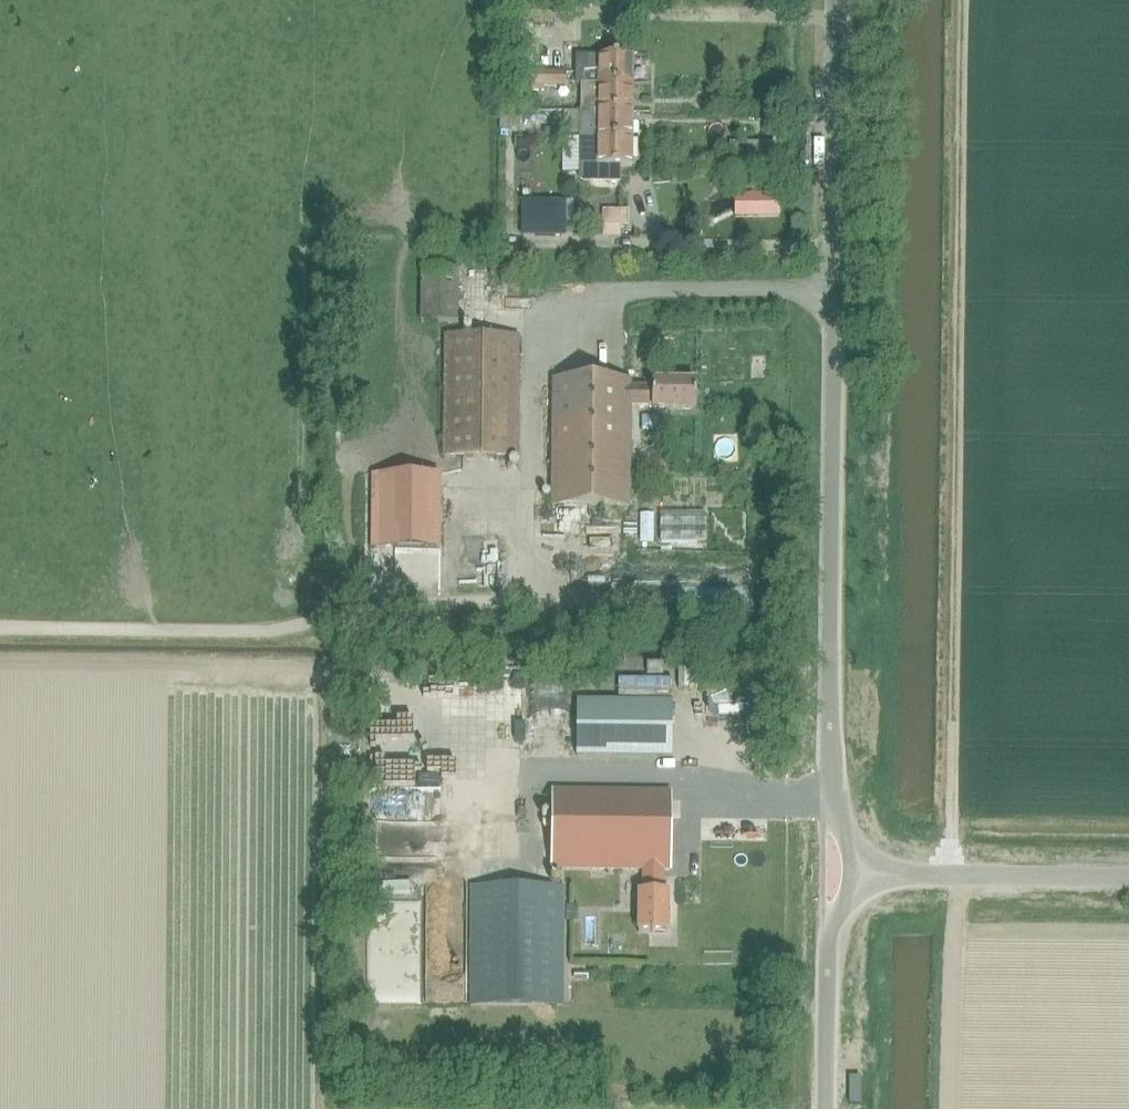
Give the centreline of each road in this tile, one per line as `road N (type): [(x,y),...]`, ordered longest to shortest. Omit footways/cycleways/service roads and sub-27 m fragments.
road 1 (unclassified): [(854,873),(830,782),(837,0)]
road 2 (unclassified): [(854,873),(1128,879)]
road 3 (unclassified): [(826,1108),(829,932),(854,873)]

